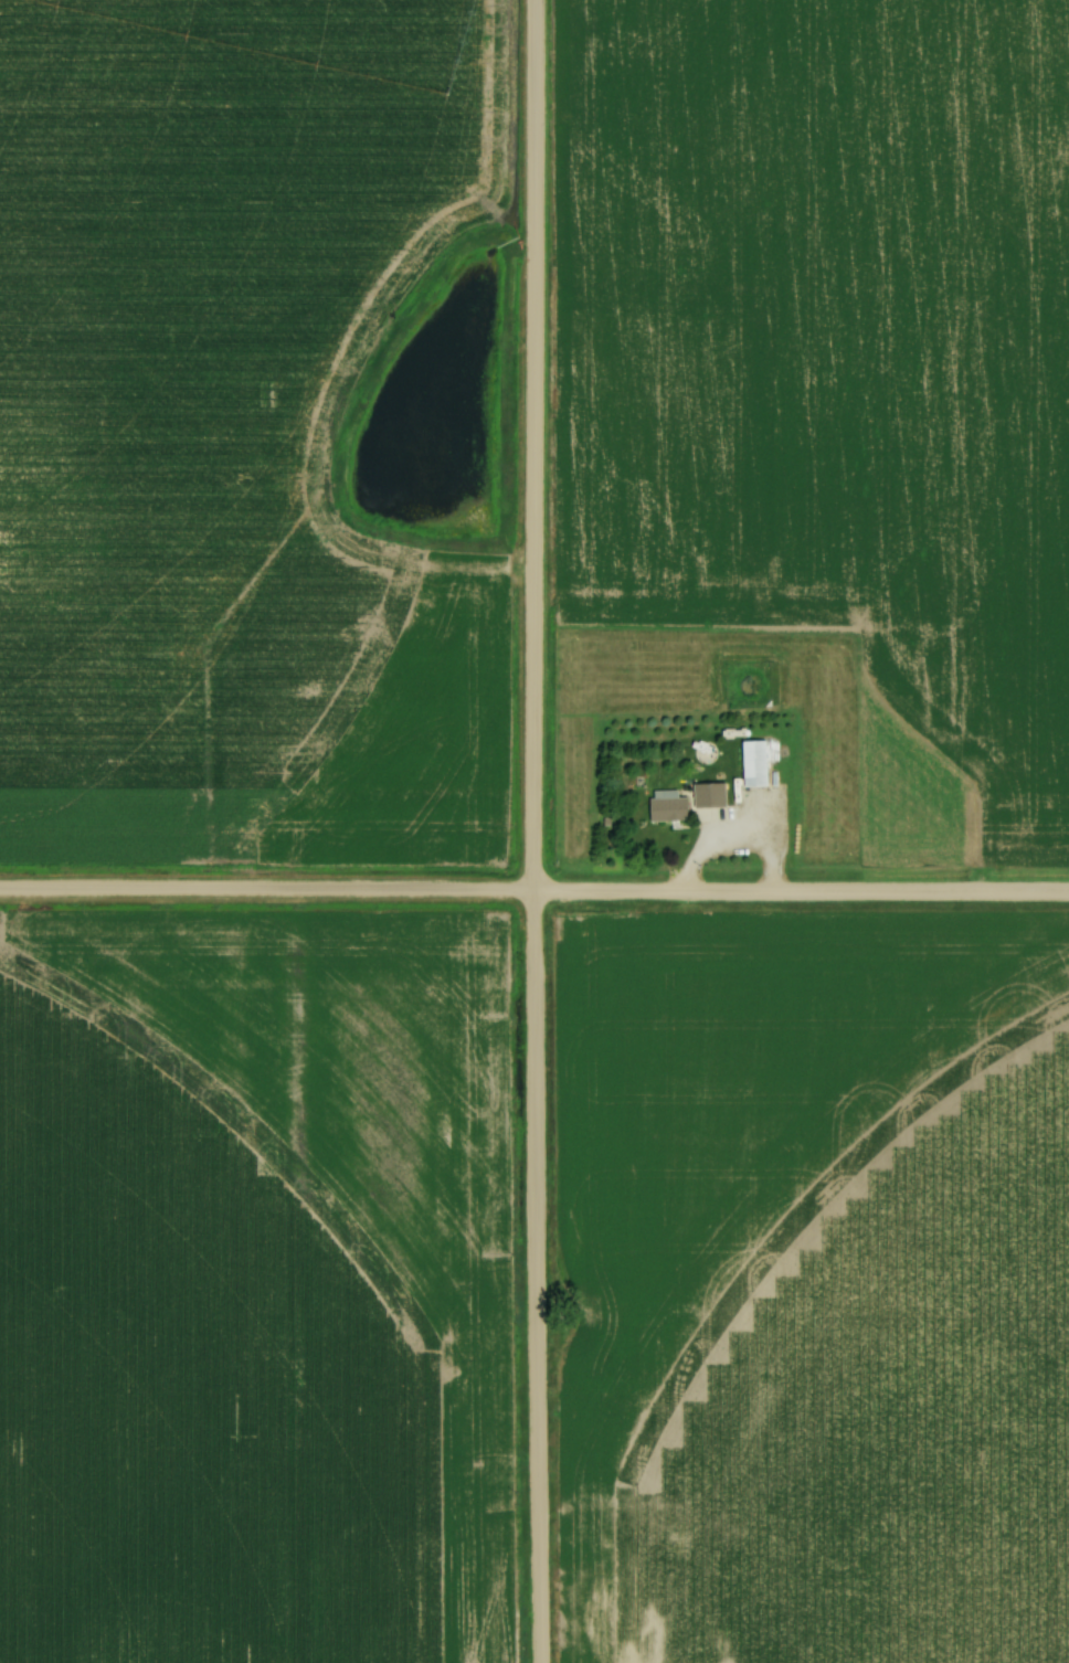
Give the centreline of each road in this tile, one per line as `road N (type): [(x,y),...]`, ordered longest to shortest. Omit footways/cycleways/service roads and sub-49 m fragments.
road 1 (residential): [(539,1662),(530,827),(535,0)]
road 2 (residential): [(0,890),(1068,898)]

